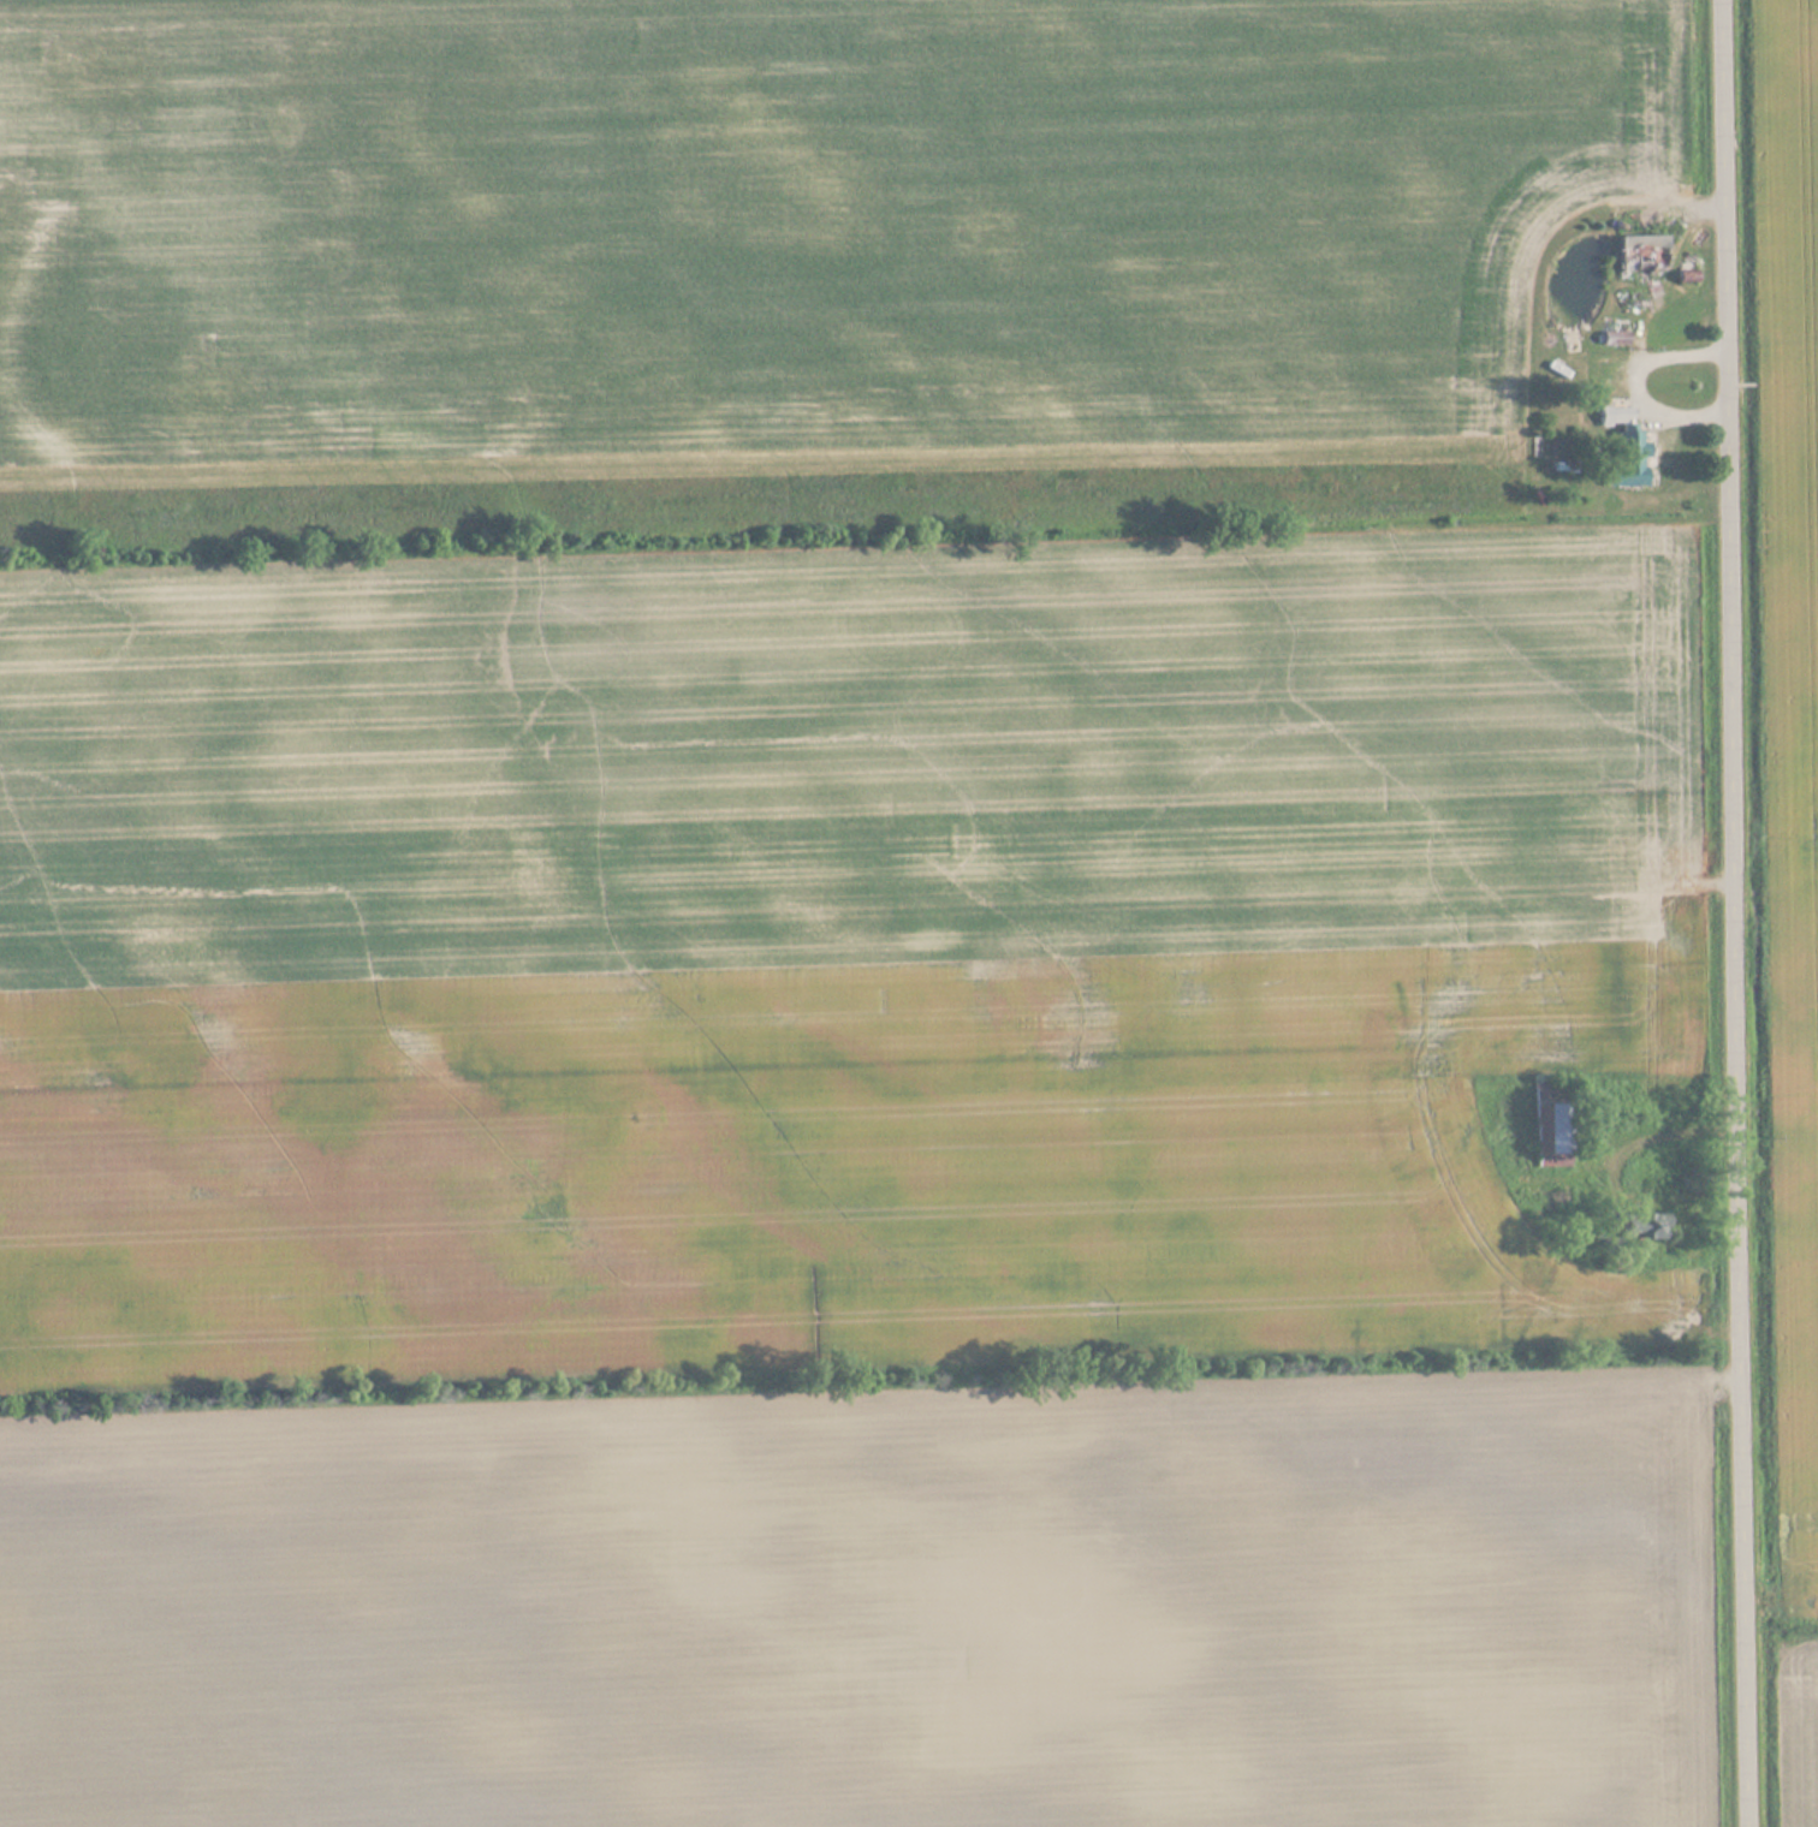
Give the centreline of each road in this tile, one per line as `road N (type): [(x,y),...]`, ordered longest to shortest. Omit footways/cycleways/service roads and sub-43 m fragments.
road 1 (residential): [(1751,1826),(1724,0)]

